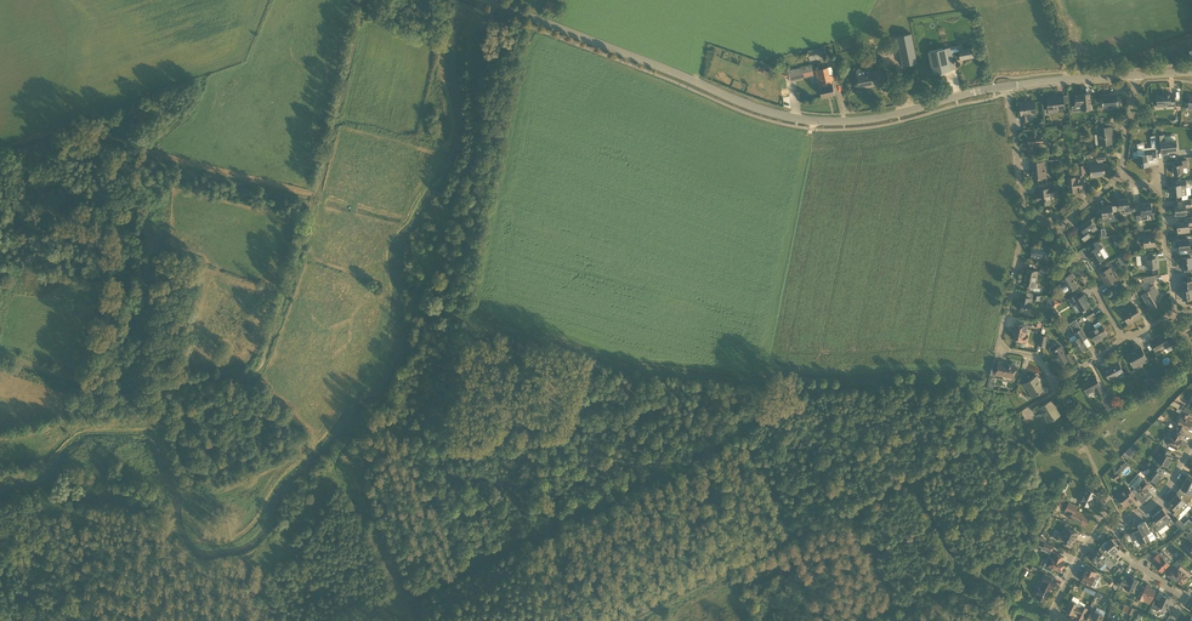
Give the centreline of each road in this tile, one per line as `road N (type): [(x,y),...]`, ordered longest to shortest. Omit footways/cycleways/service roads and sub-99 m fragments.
road 1 (track): [(0,354),(100,388),(253,375),(324,171),(364,0)]
road 2 (tertiary): [(1008,87),(884,118),(792,118),(488,0)]
road 3 (residential): [(1055,384),(1042,360),(1005,349),(1001,340),(1026,213)]
road 4 (track): [(0,149),(81,127),(144,150)]
road 5 (residential): [(1063,620),(1051,615),(1080,556),(1122,520)]
road 6 (residential): [(1174,314),(1155,186)]
road 7 (tertiary): [(1008,87),(1135,75)]
road 8 (residential): [(1026,213),(1008,87)]
road 9 (residential): [(1124,339),(1062,231)]

